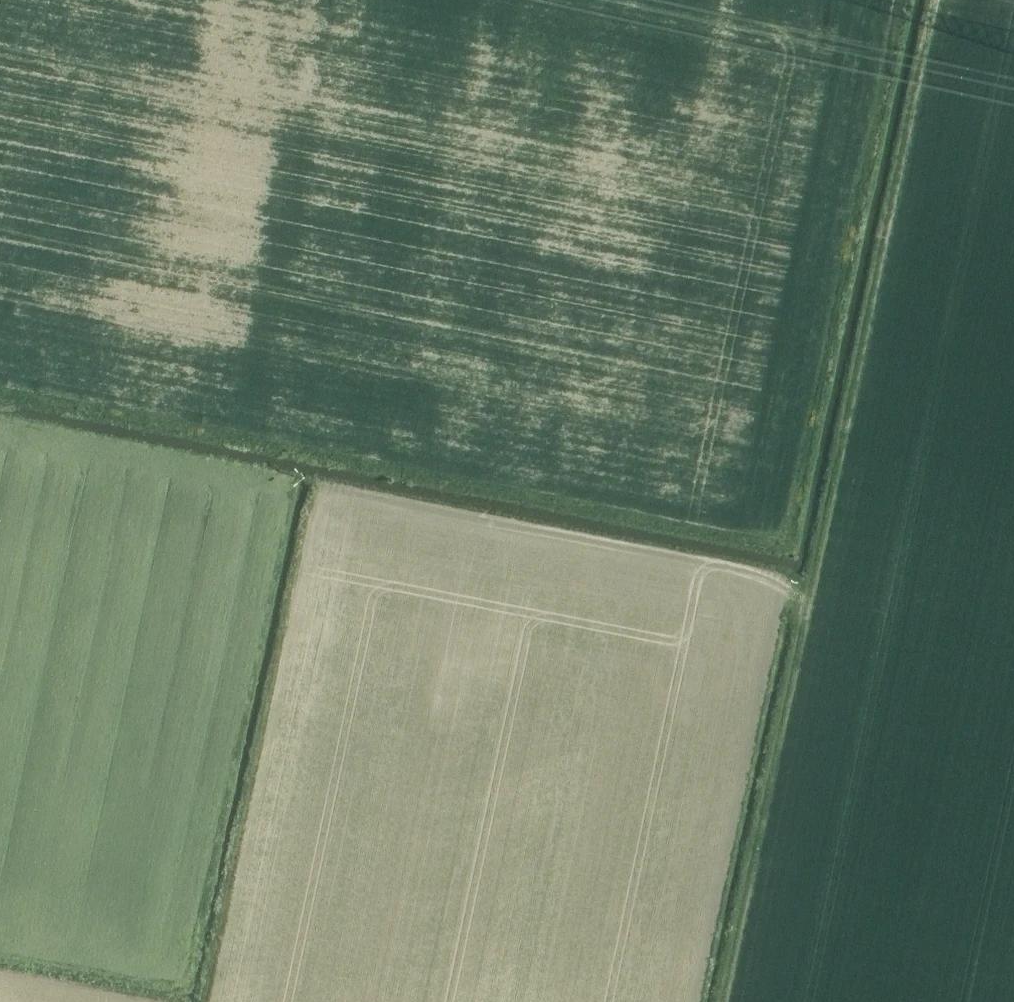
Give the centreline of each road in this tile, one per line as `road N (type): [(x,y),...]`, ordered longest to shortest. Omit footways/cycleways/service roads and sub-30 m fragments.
road 1 (track): [(719,1001),(932,0)]

